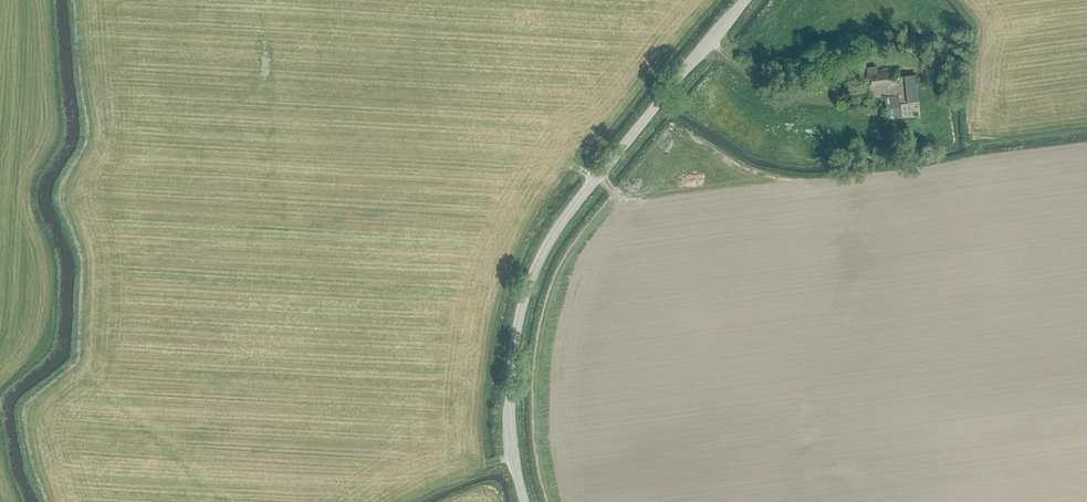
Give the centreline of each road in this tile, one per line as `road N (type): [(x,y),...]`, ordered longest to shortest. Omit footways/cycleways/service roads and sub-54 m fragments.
road 1 (tertiary): [(524,501),(511,383),(537,263),(572,208),(744,0)]

